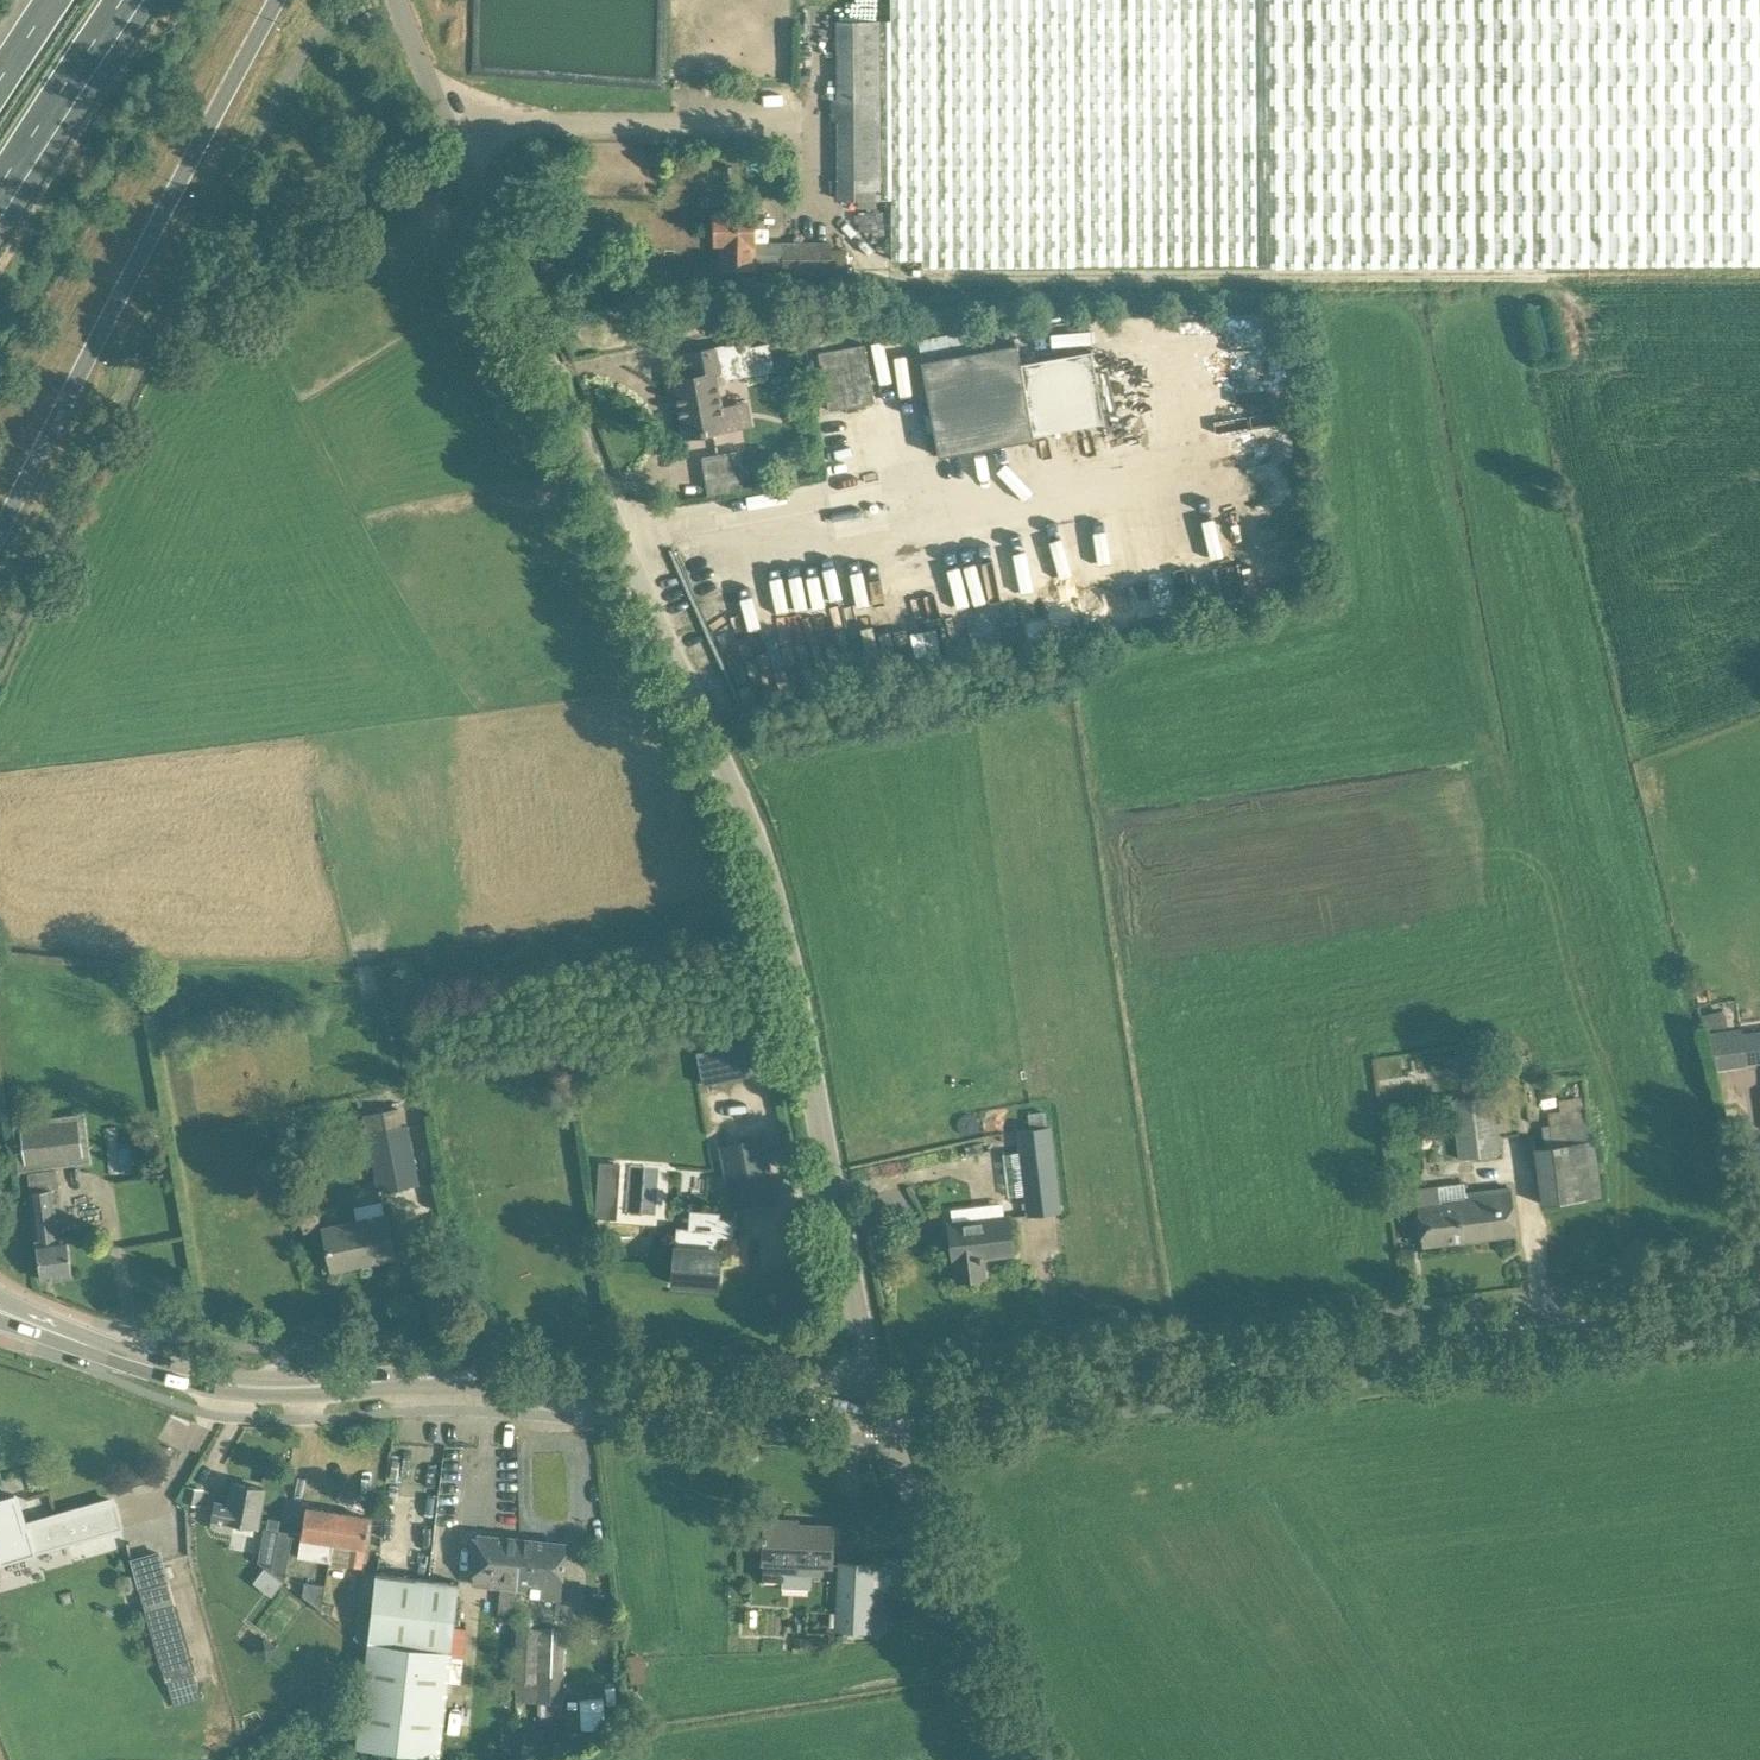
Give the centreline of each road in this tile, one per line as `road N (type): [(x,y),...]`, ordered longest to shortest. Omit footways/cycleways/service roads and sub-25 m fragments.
road 1 (unclassified): [(882,1405),(867,1372),(803,1010),(774,898),(397,0)]
road 2 (tertiary): [(882,1405),(431,1378),(341,1386),(215,1380),(15,1316)]
road 3 (tertiary): [(882,1405),(1676,1310)]
road 4 (primary): [(0,534),(110,310),(279,0)]
road 5 (unclassified): [(1018,1759),(882,1405)]
road 6 (motorway): [(0,205),(129,0)]

